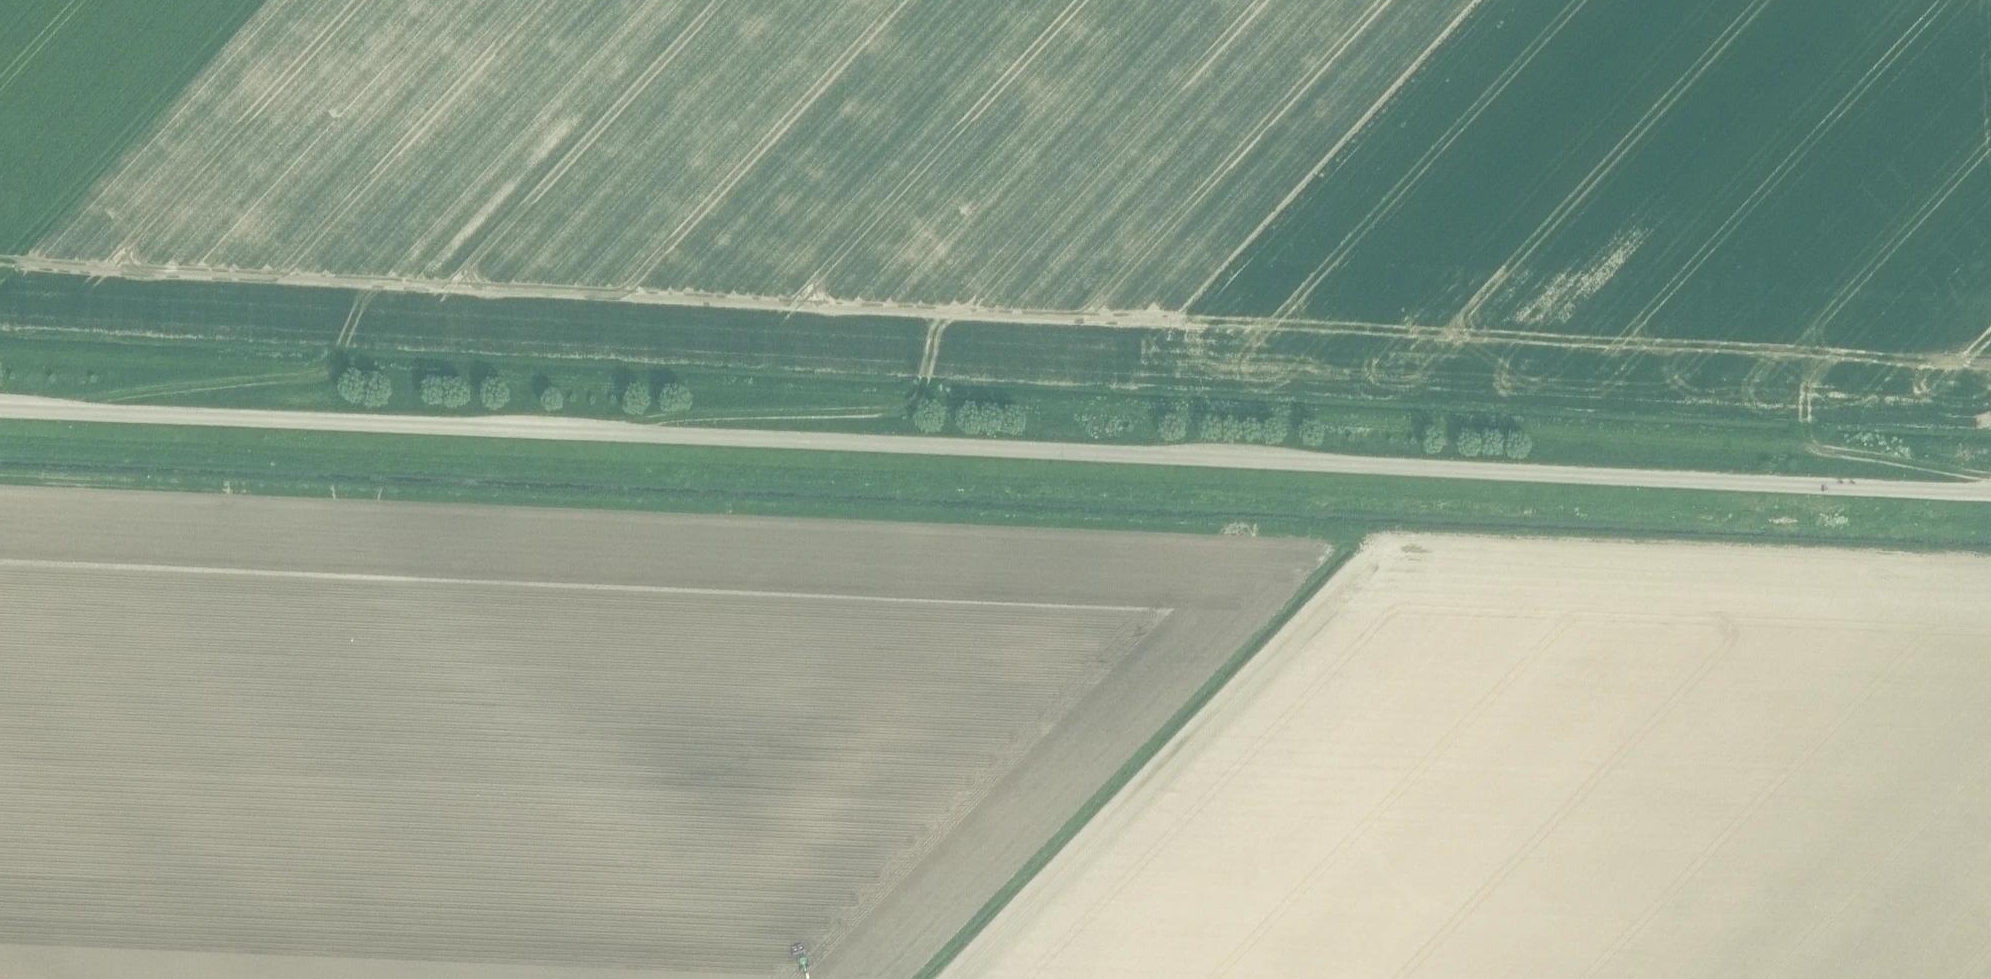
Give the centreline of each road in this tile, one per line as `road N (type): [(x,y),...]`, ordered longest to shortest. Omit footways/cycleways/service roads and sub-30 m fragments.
road 1 (track): [(0,357),(1757,445),(1862,454),(1990,486)]
road 2 (unclassified): [(1990,494),(0,408)]
road 3 (track): [(608,434),(667,415),(903,408),(916,400),(919,383)]
road 4 (track): [(41,410),(200,381),(313,373),(330,354)]

